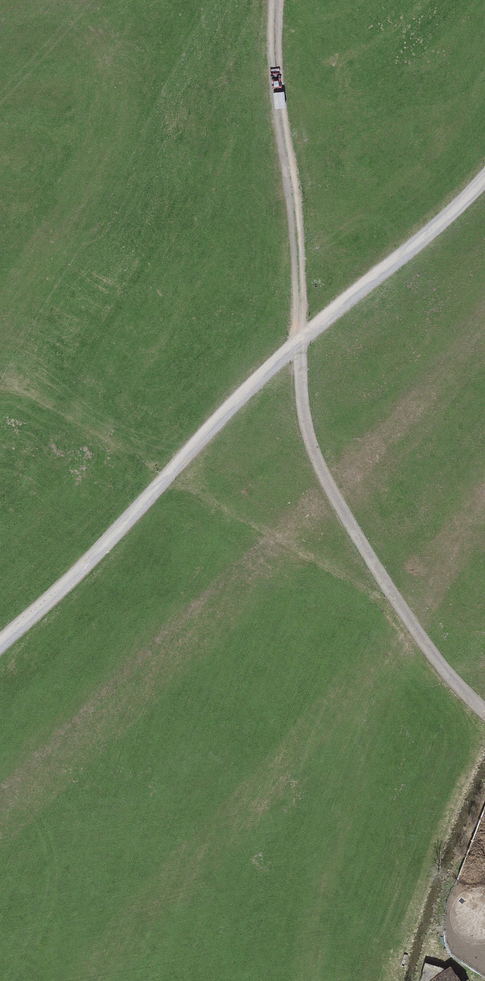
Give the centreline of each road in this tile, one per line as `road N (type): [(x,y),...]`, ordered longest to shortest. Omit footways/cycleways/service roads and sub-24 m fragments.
road 1 (track): [(275,0),(275,86),(293,192),(311,445),(405,618),(484,716)]
road 2 (track): [(484,177),(301,341),(0,655)]

